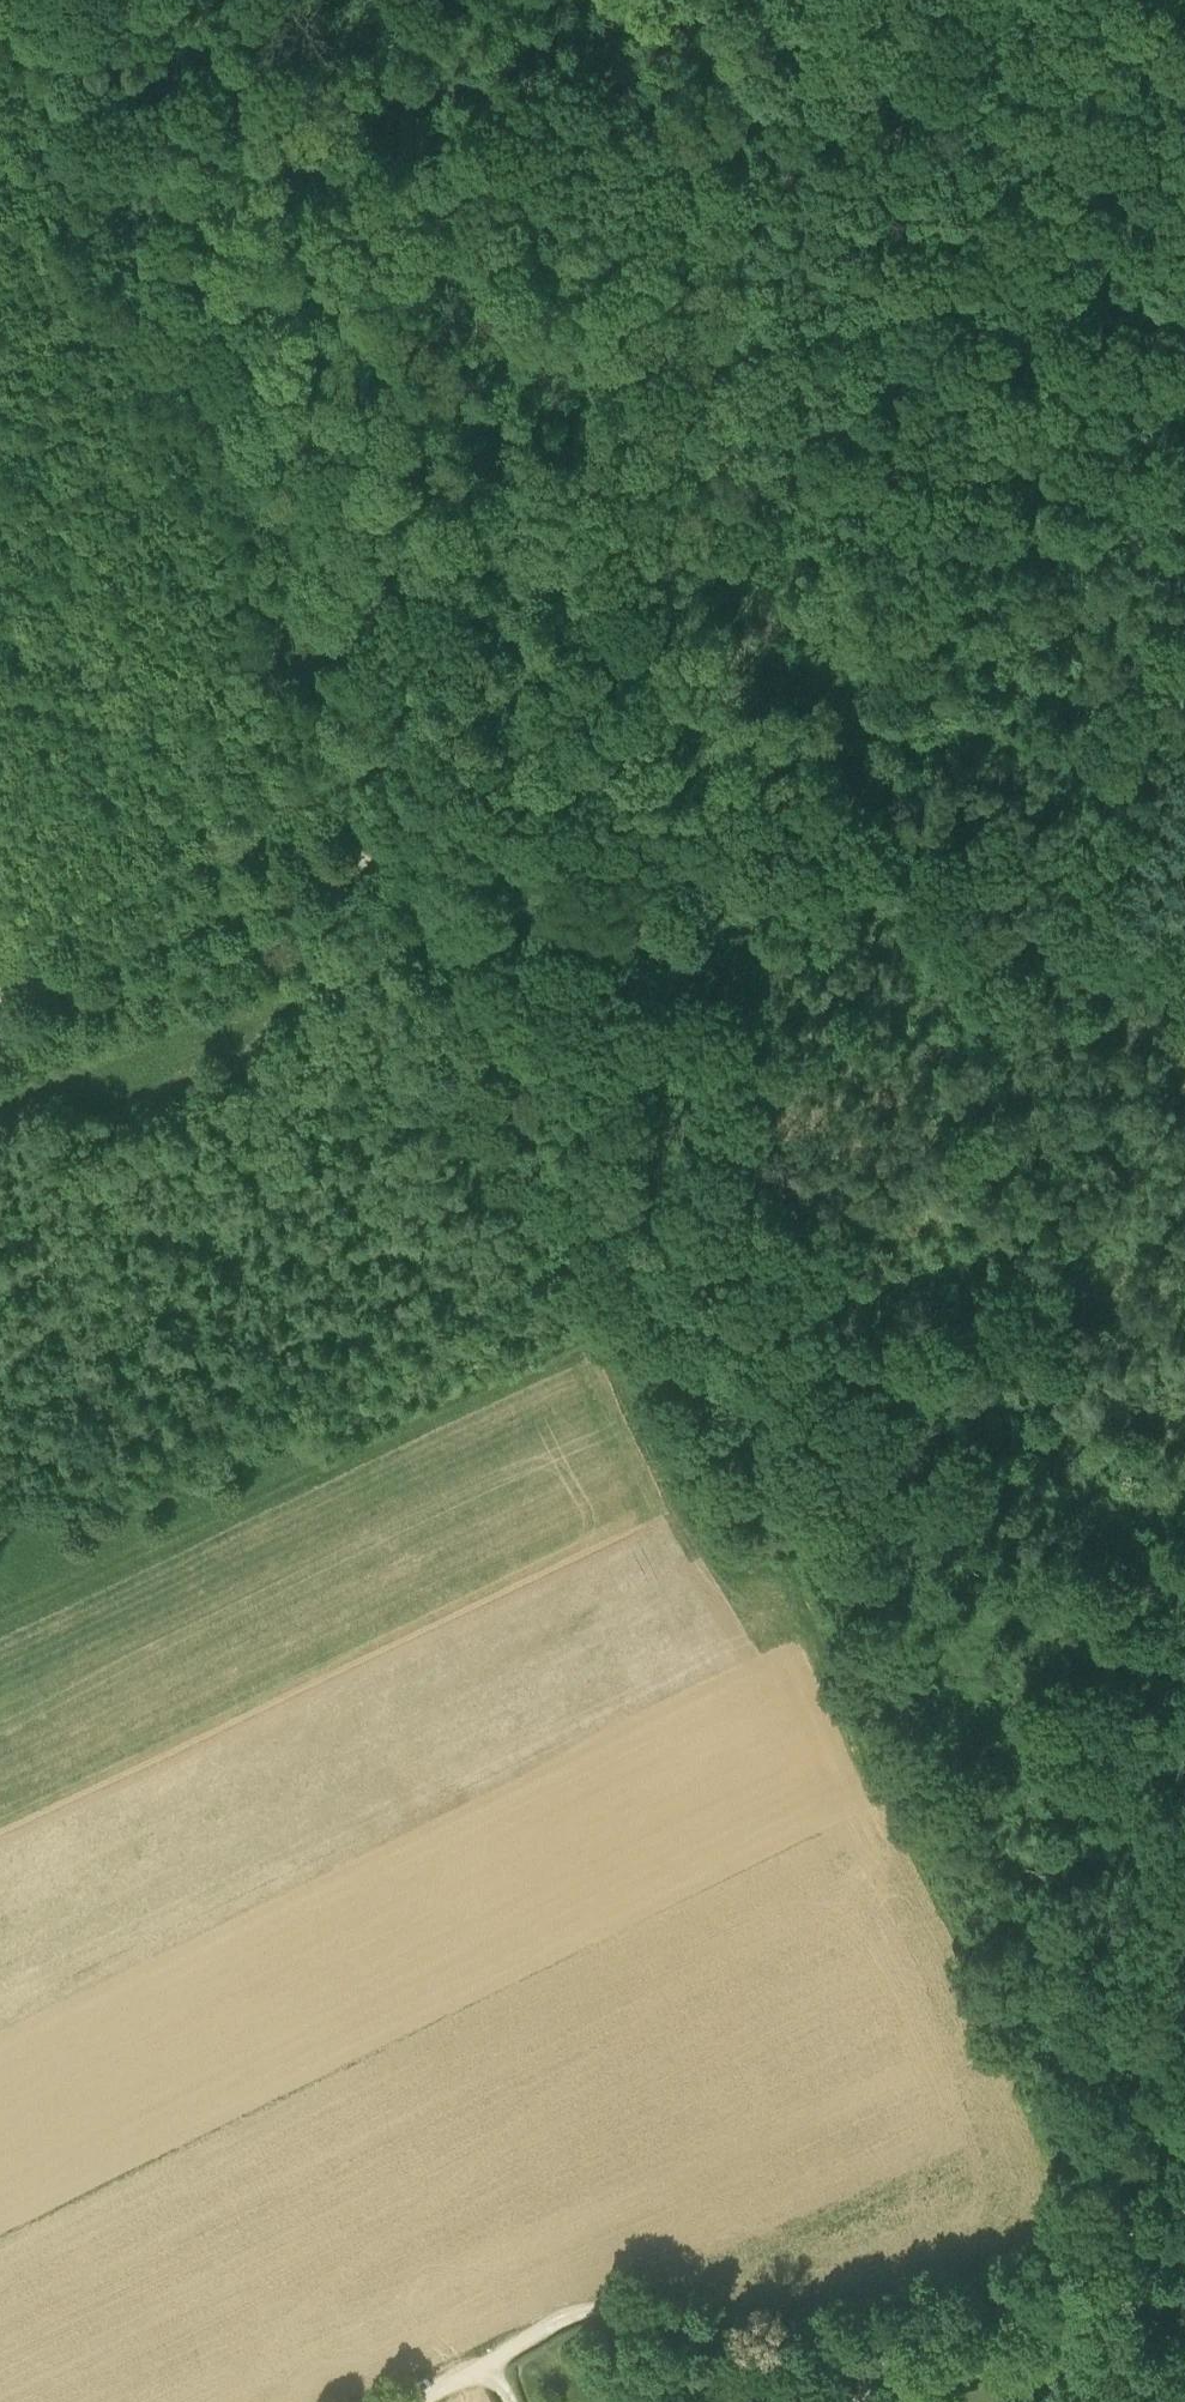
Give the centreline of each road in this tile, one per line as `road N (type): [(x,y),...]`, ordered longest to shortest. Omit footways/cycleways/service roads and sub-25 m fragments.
road 1 (unclassified): [(414,2401),(538,2335),(597,2313),(660,2316),(828,2361),(1091,2241)]
road 2 (track): [(0,1000),(424,841)]

